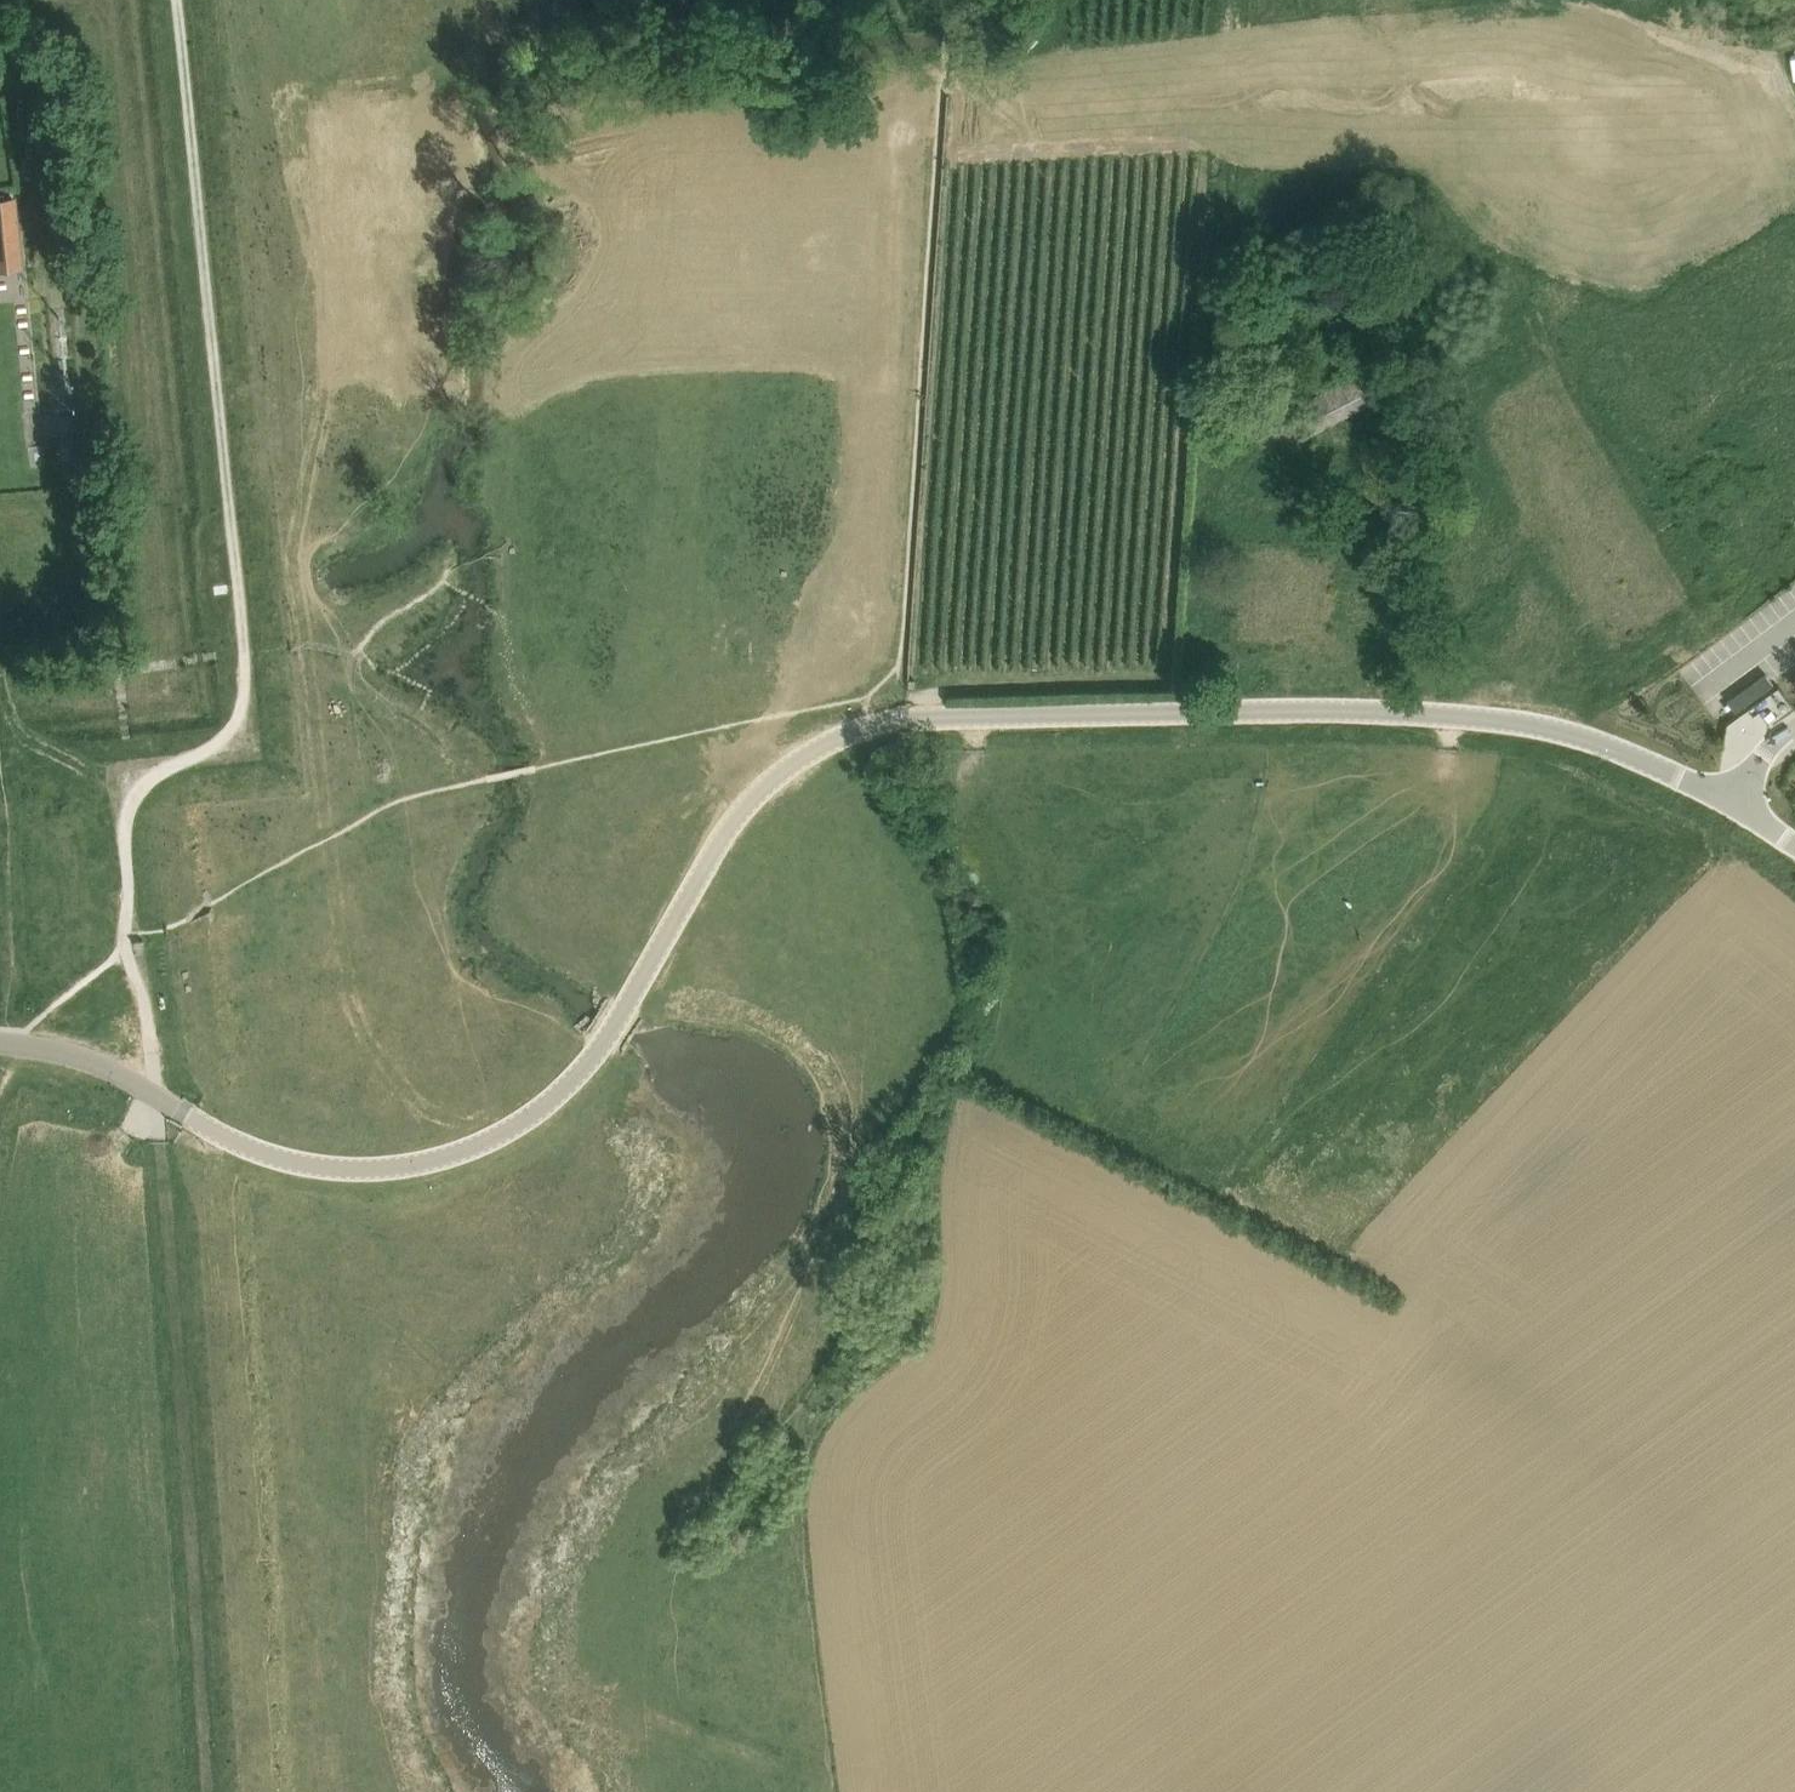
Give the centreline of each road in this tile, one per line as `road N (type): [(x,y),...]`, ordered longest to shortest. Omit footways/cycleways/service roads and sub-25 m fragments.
road 1 (unclassified): [(1736,806),(1614,747),(1545,726),(1459,716),(907,716),(815,749),(753,799),(594,1057),(541,1109),(478,1146),(407,1166),(309,1164),(246,1145),(79,1056),(0,1043)]
road 2 (track): [(210,1791),(162,1142)]

